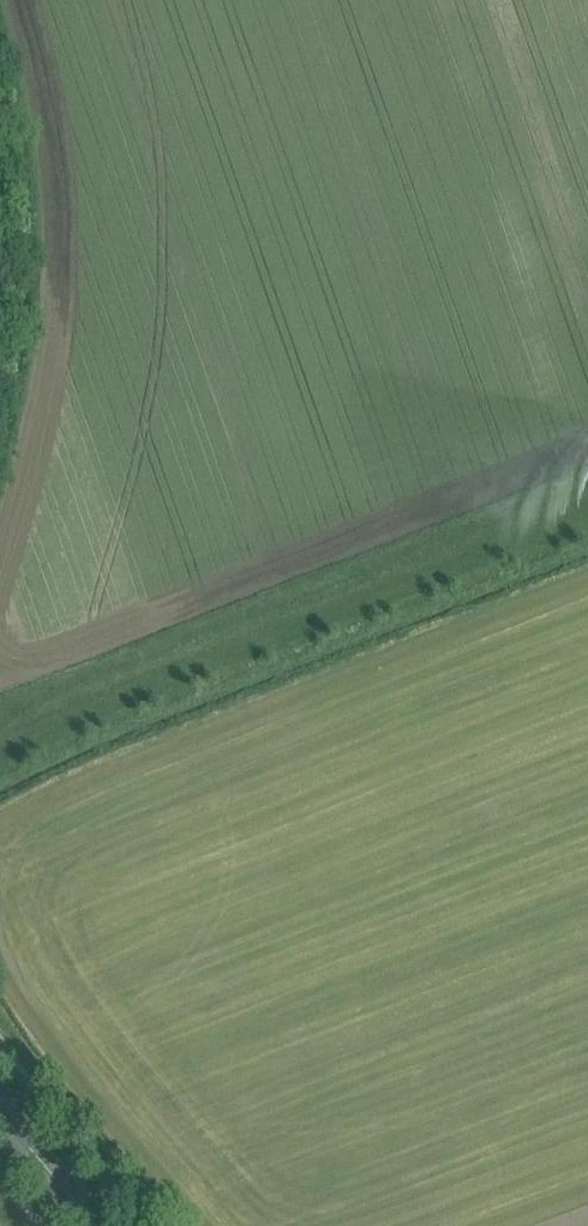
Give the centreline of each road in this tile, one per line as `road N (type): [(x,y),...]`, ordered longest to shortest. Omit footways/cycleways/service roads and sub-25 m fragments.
road 1 (secondary): [(106,1225),(0,1102)]

